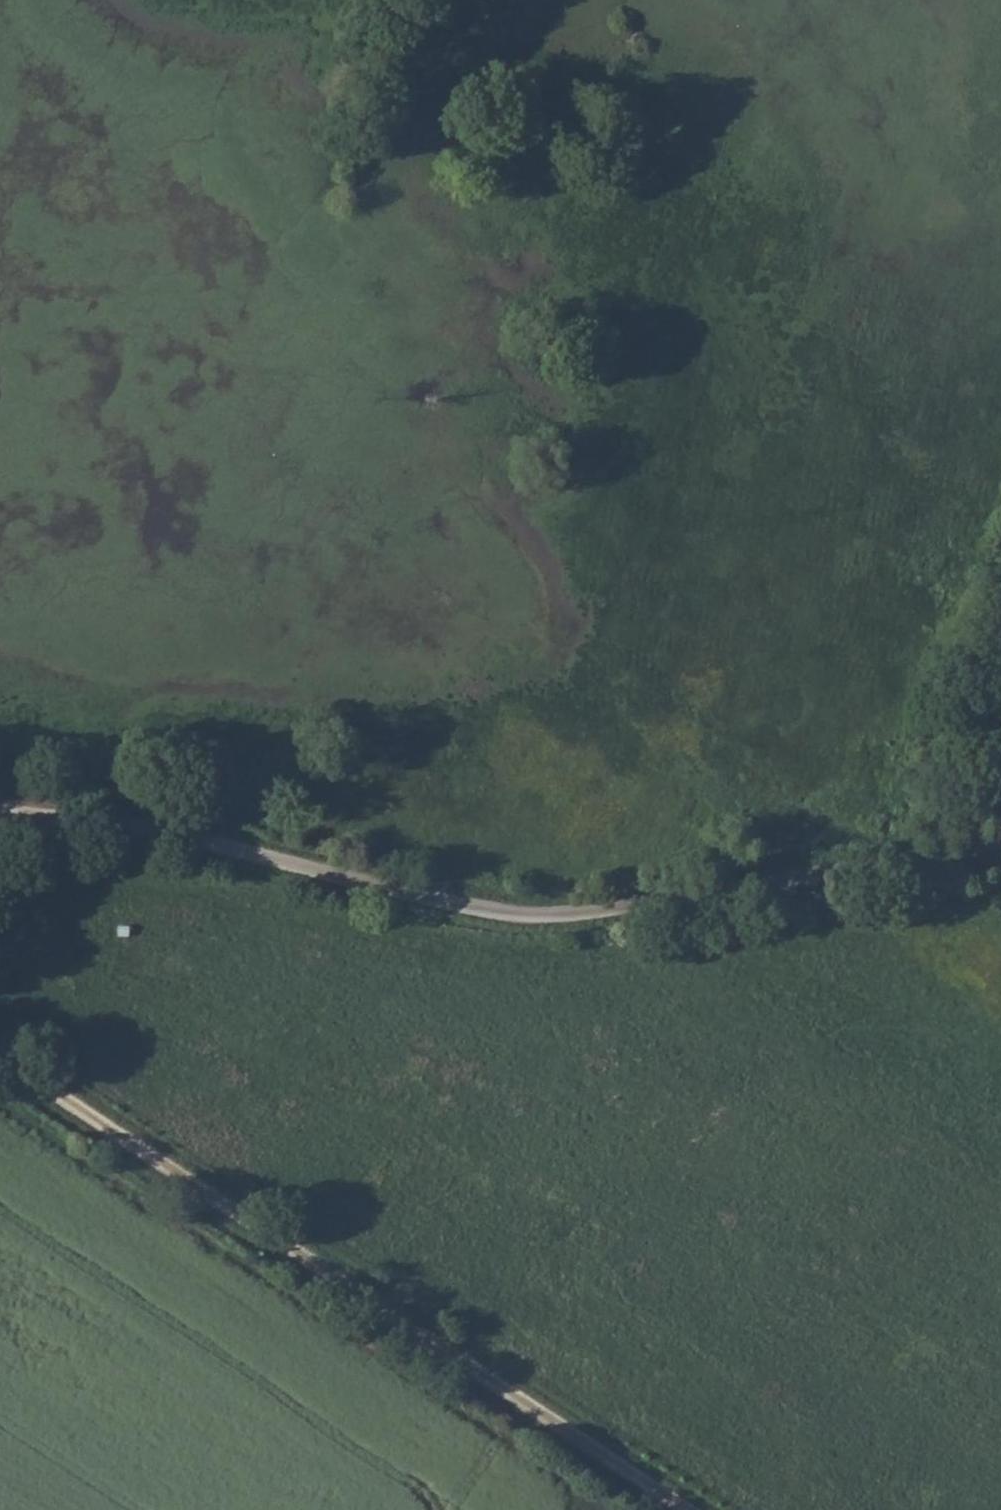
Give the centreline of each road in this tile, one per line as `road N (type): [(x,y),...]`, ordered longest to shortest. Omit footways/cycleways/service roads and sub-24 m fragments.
road 1 (unclassified): [(12,812),(181,835),(458,909),(560,921),(1000,848)]
road 2 (unclassified): [(0,1059),(684,1509)]

